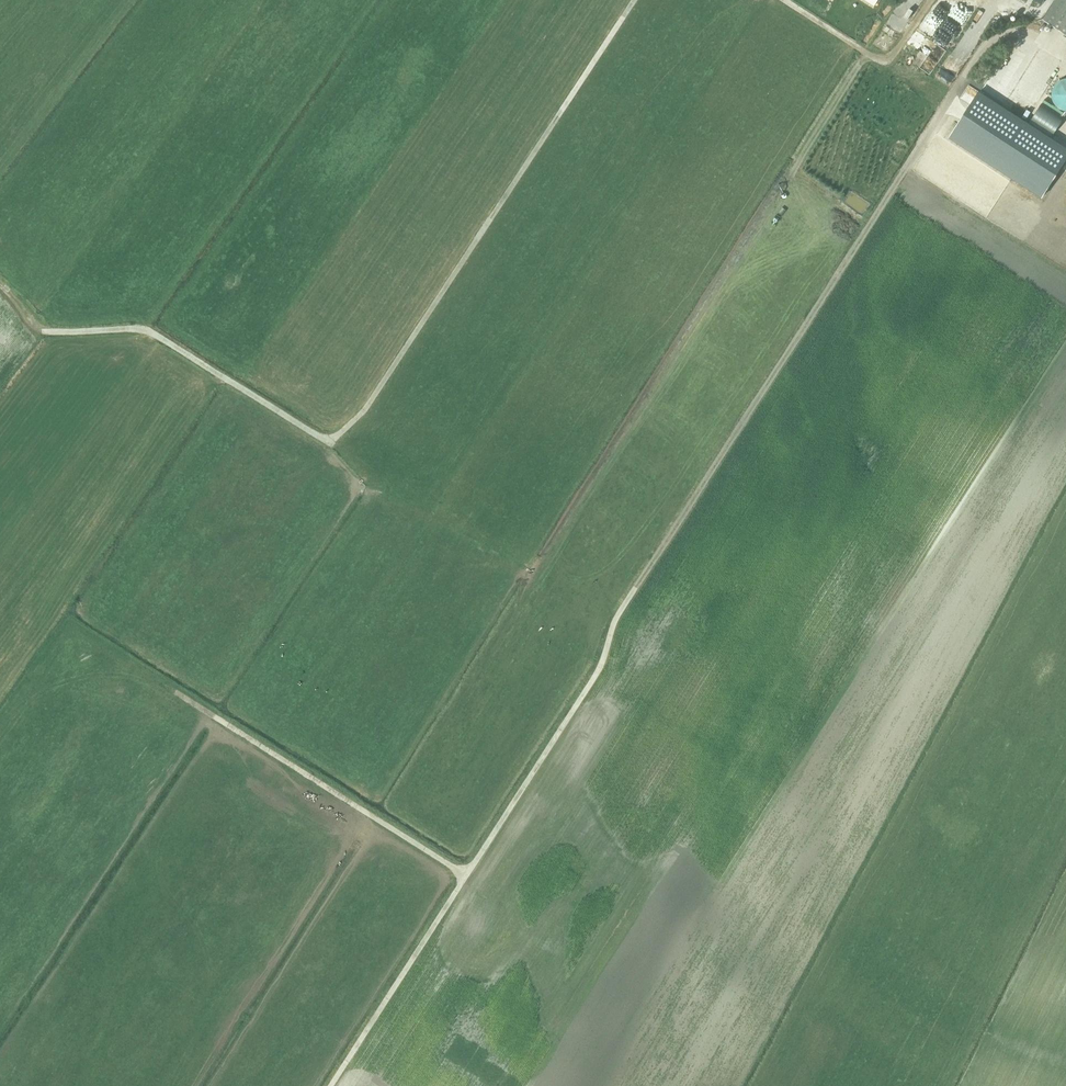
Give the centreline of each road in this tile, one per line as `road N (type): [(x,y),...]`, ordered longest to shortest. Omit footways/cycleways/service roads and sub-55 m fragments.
road 1 (track): [(468,875),(603,662),(635,587),(992,35),(1014,3),(1042,14),(1051,0)]
road 2 (track): [(332,1085),(468,875),(176,691)]
road 3 (track): [(635,0),(363,412),(330,440)]
road 4 (track): [(330,440),(150,330),(38,328),(0,281)]
road 5 (track): [(330,440),(544,586)]

